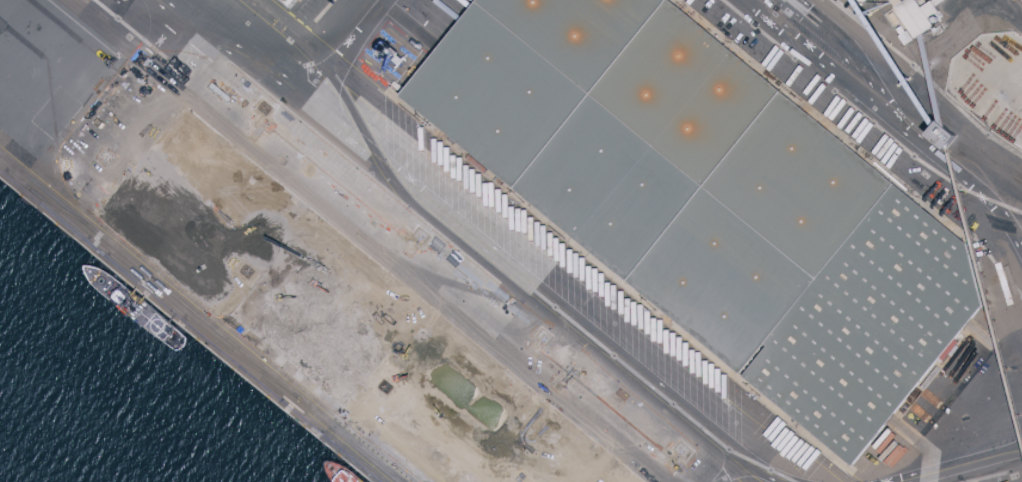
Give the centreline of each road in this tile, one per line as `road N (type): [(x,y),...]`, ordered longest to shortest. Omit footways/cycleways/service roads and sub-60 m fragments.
road 1 (residential): [(157,0),(308,111),(738,481)]
road 2 (residential): [(403,481),(0,149)]
road 3 (residential): [(717,0),(1021,237)]

